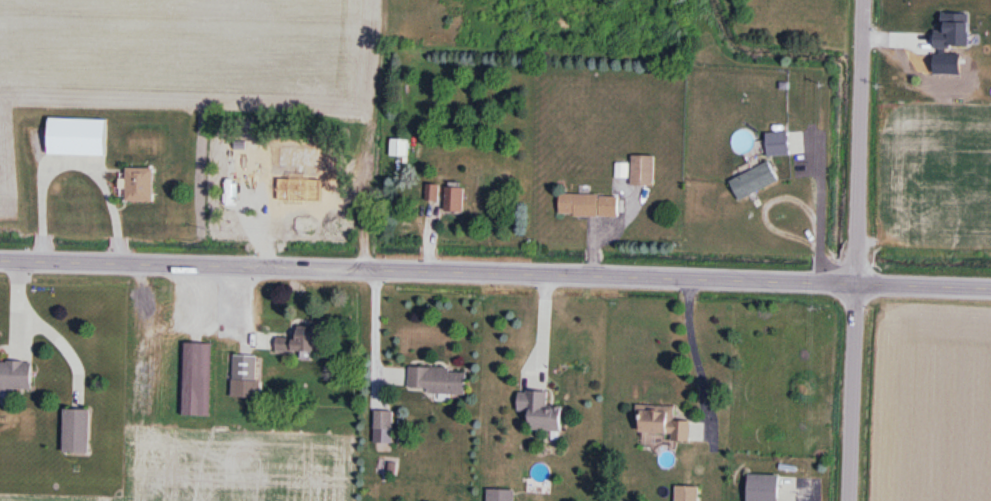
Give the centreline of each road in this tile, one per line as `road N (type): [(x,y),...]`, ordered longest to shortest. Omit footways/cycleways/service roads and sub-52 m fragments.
road 1 (tertiary): [(0,261),(990,286)]
road 2 (residential): [(863,0),(850,500)]

